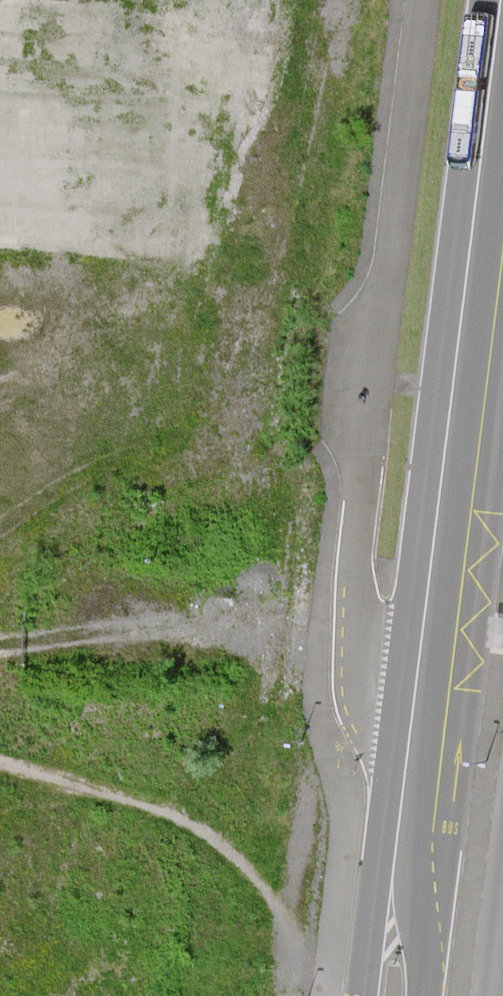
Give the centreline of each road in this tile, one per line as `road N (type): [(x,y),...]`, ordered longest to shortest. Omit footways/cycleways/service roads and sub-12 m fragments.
road 1 (unclassified): [(423,0),(355,555),(373,716),(402,808)]
road 2 (primary): [(502,86),(452,534),(402,808)]
road 3 (primary): [(398,839),(363,995)]
road 4 (primary): [(421,995),(398,839)]

